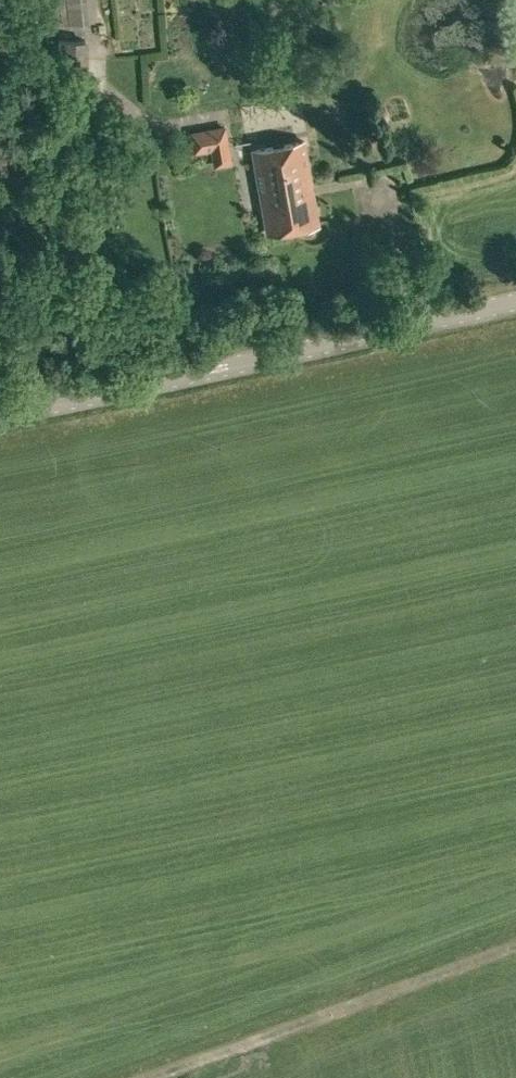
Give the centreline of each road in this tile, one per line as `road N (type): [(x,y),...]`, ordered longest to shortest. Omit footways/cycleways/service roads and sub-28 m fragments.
road 1 (tertiary): [(0,415),(515,303)]

